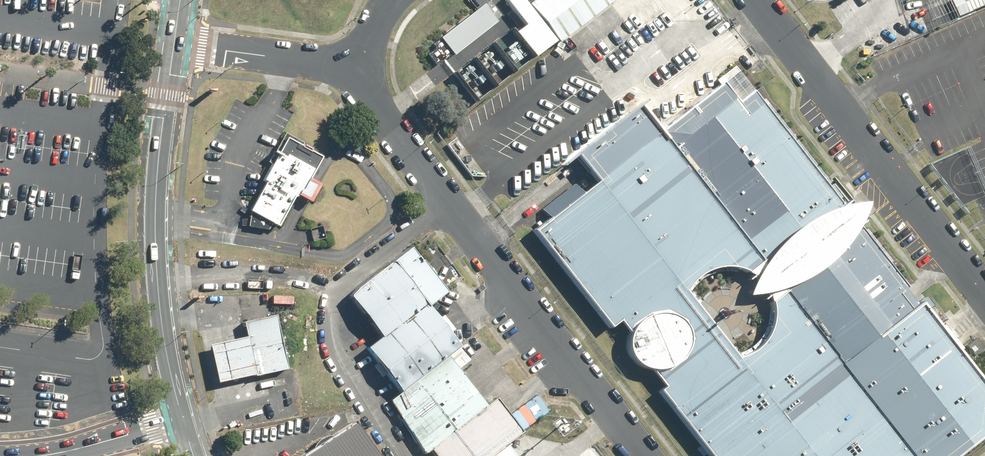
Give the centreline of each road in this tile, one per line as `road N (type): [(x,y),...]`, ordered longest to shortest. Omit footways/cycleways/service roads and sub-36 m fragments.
road 1 (unclassified): [(363,67),(369,92),(642,455)]
road 2 (secondary): [(181,421),(156,252),(175,43)]
road 3 (unclassified): [(761,0),(984,293)]
road 4 (unclassified): [(175,43),(363,67)]
road 5 (unclassified): [(181,421),(42,455)]

